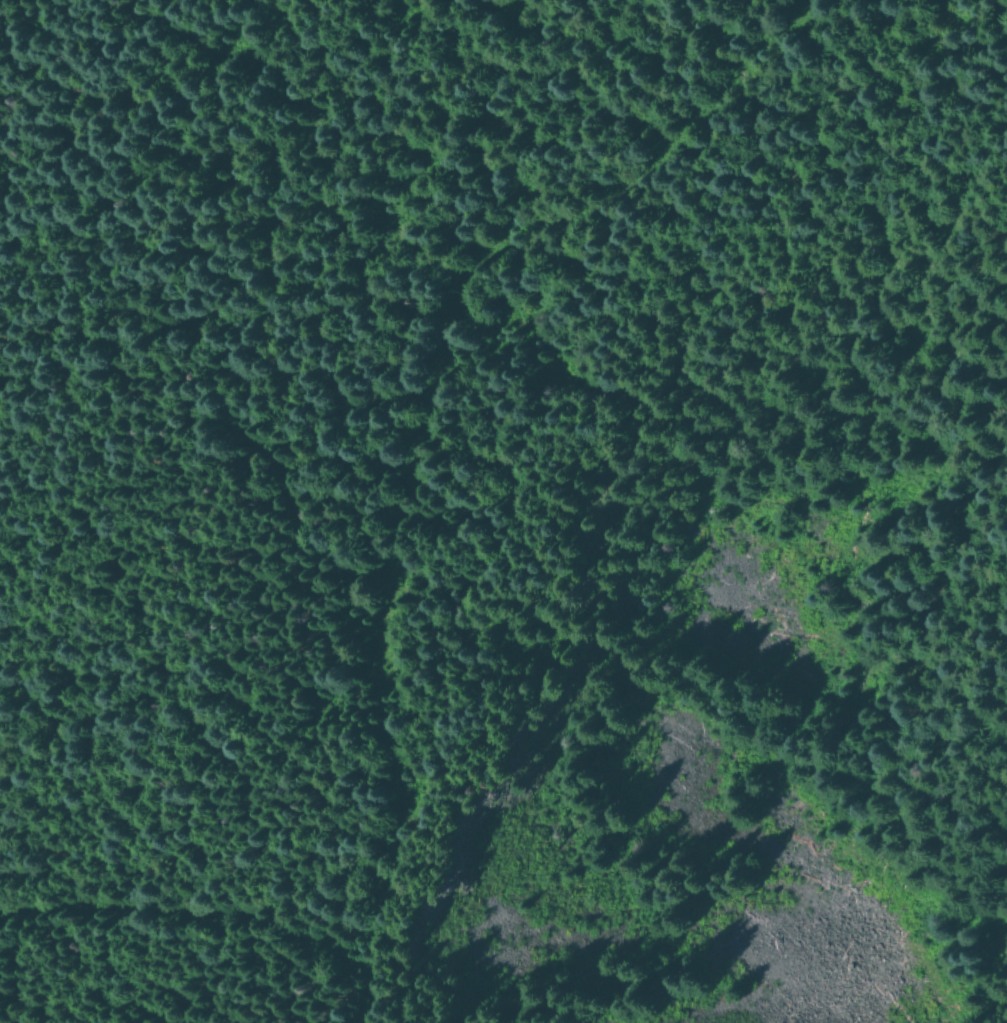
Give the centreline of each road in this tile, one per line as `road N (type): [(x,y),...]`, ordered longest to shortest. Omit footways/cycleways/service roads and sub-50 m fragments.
road 1 (track): [(355,1022),(359,944),(396,779),(370,714),(374,547),(464,267),(567,201),(658,170),(803,0)]

